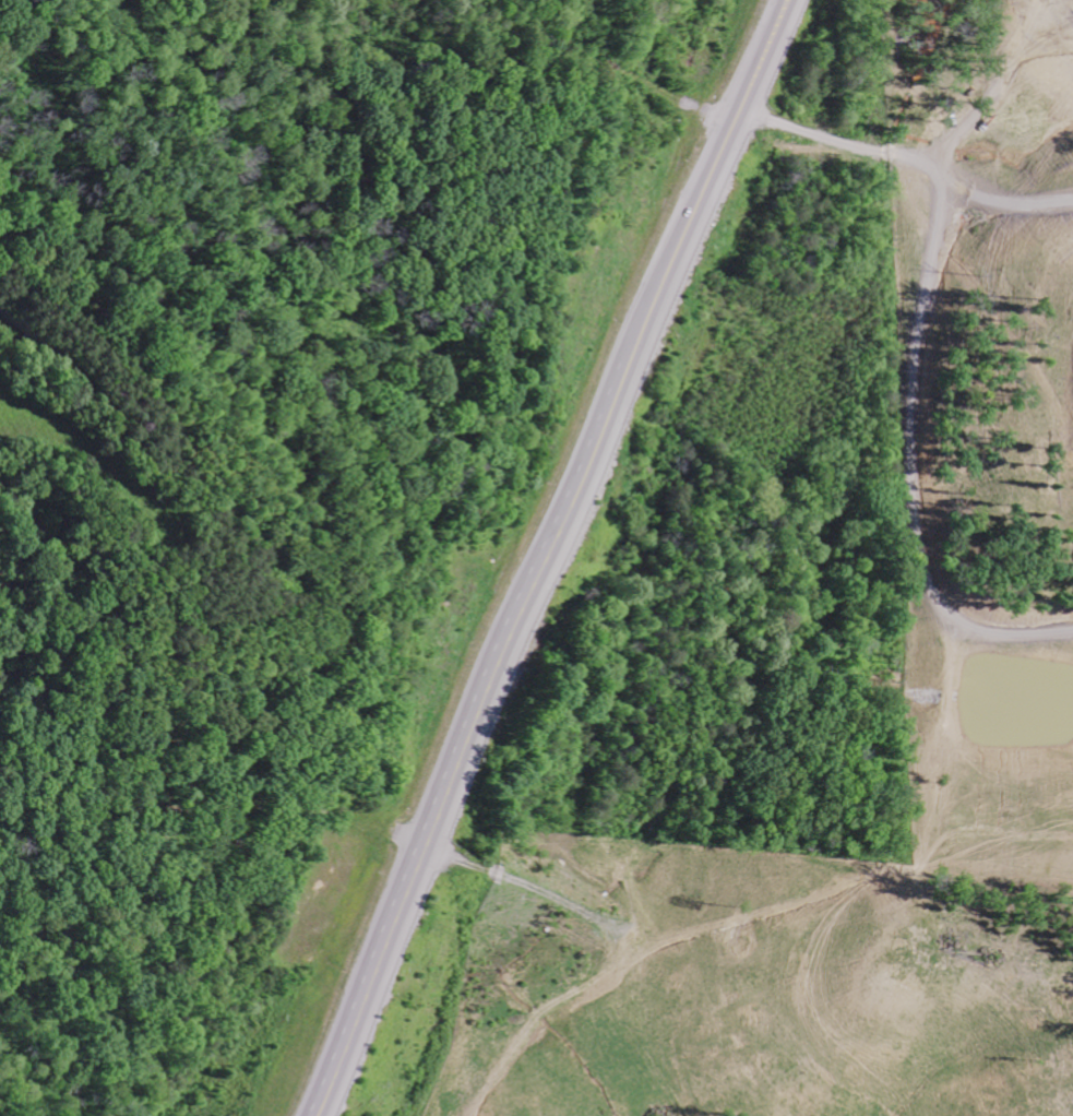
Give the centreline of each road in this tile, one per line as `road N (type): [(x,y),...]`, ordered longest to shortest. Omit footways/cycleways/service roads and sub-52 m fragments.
road 1 (trunk): [(310,1115),(788,0)]

